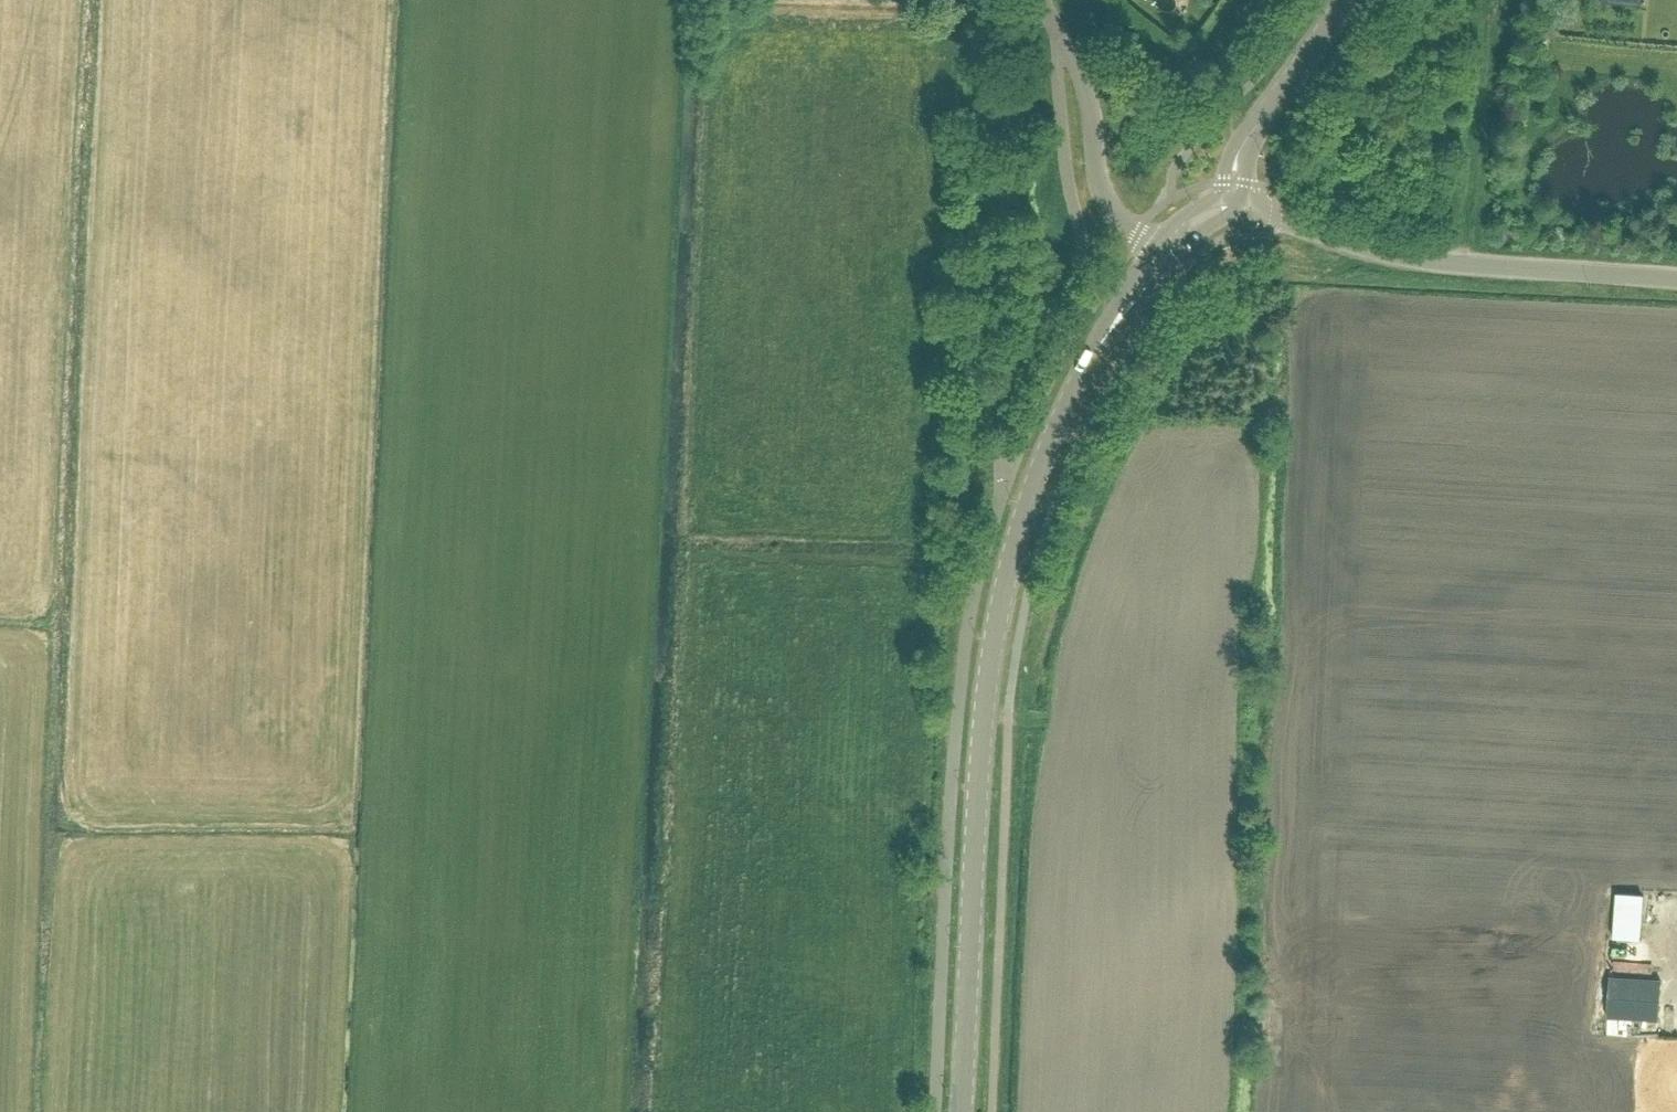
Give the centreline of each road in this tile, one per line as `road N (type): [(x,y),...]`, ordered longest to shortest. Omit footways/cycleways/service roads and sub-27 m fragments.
road 1 (tertiary): [(962,1111),(990,649),(1006,574),(1023,506),(1066,405),(1163,252)]
road 2 (unclassified): [(1676,278),(1406,260),(1275,214)]
road 3 (unclassified): [(1163,252),(1109,206),(1084,83),(1039,0)]
road 4 (tertiary): [(1233,205),(1243,145),(1345,0)]

